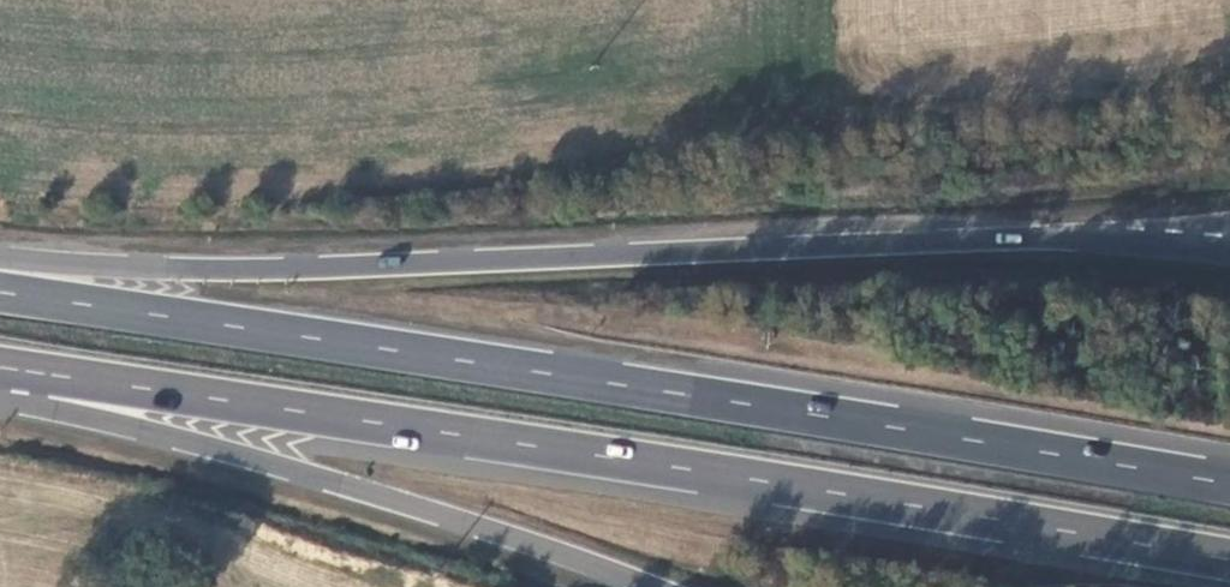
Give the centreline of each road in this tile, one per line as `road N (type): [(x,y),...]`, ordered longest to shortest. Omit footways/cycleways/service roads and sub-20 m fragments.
road 1 (trunk): [(0,368),(1229,565)]
road 2 (trunk): [(1229,491),(0,294)]
road 3 (trunk): [(1229,227),(1145,242),(133,272),(0,254)]
road 4 (trunk): [(0,404),(197,441),(655,586)]

